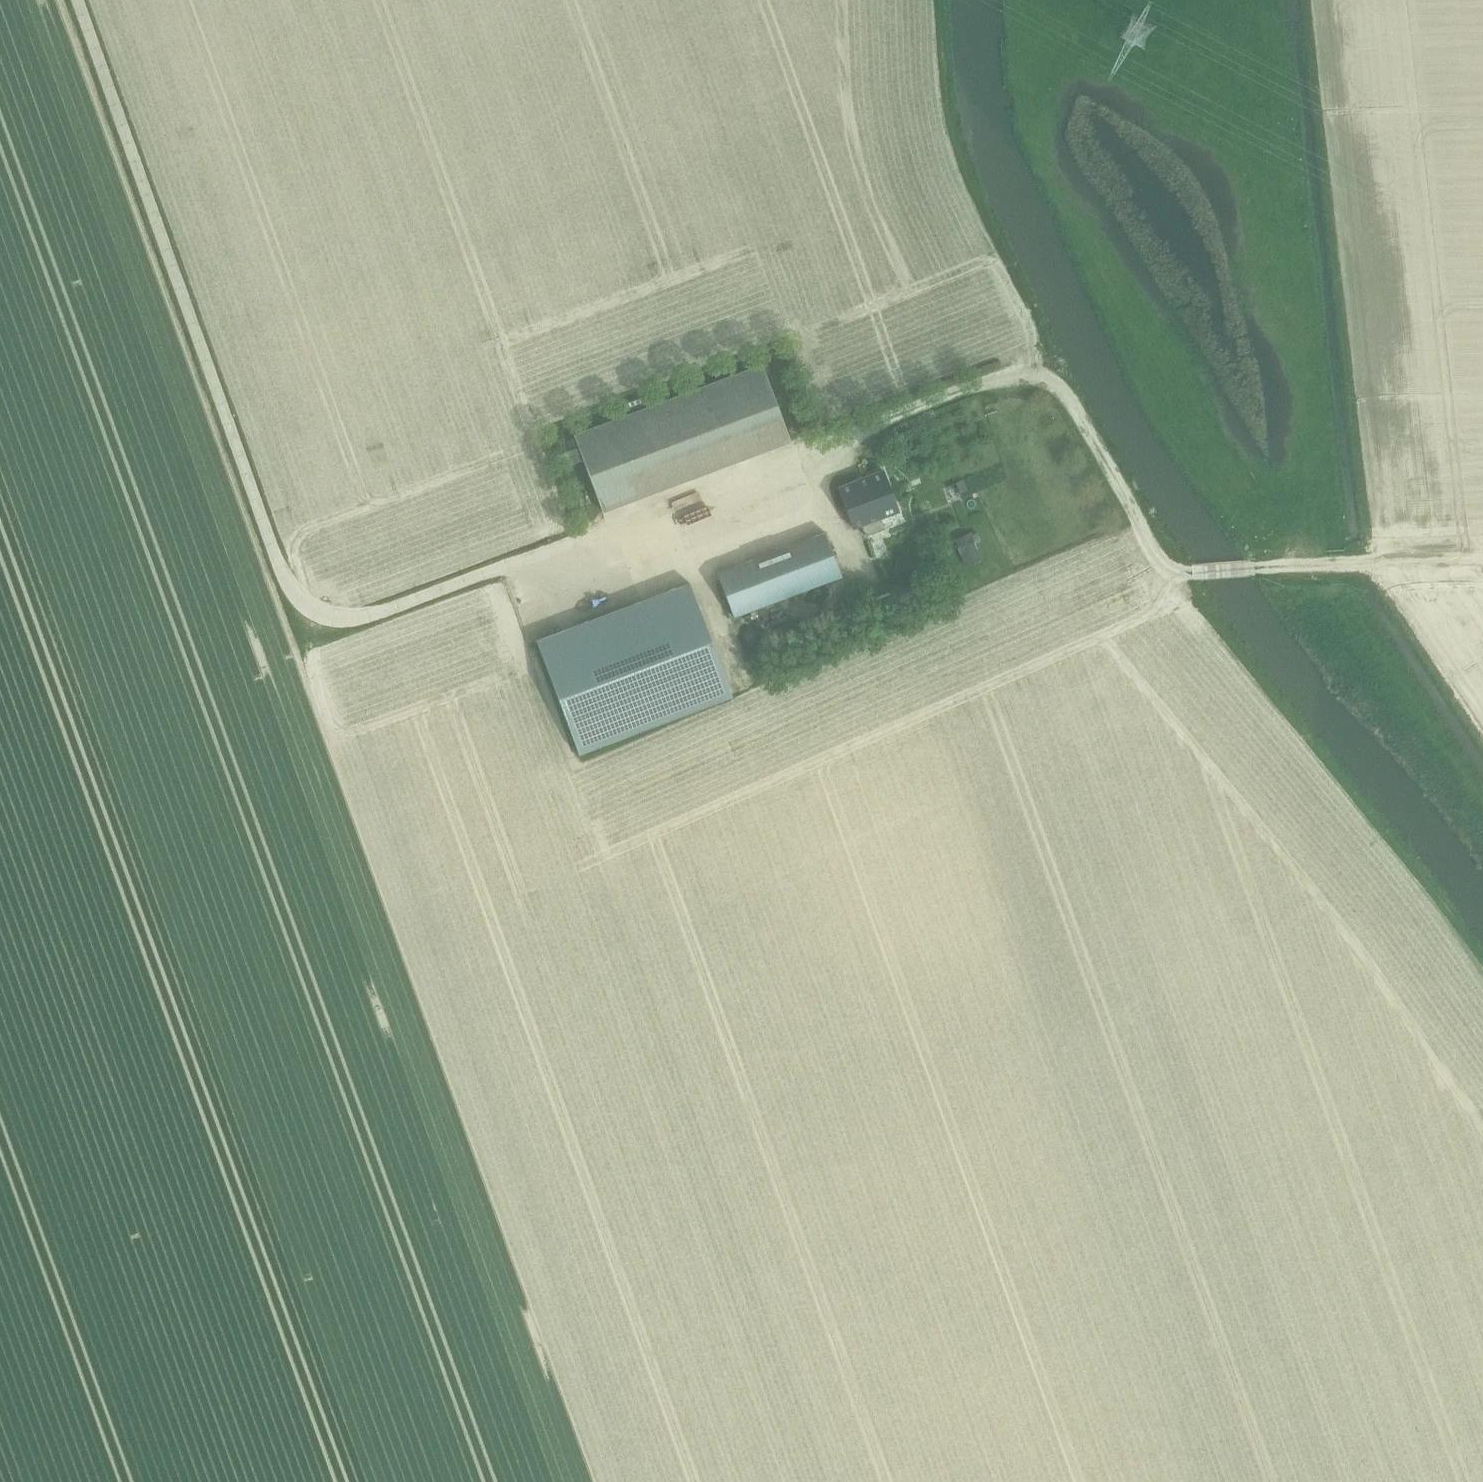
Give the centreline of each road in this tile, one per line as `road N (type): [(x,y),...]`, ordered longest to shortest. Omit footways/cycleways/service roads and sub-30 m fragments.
road 1 (track): [(1255,569),(1482,558)]

